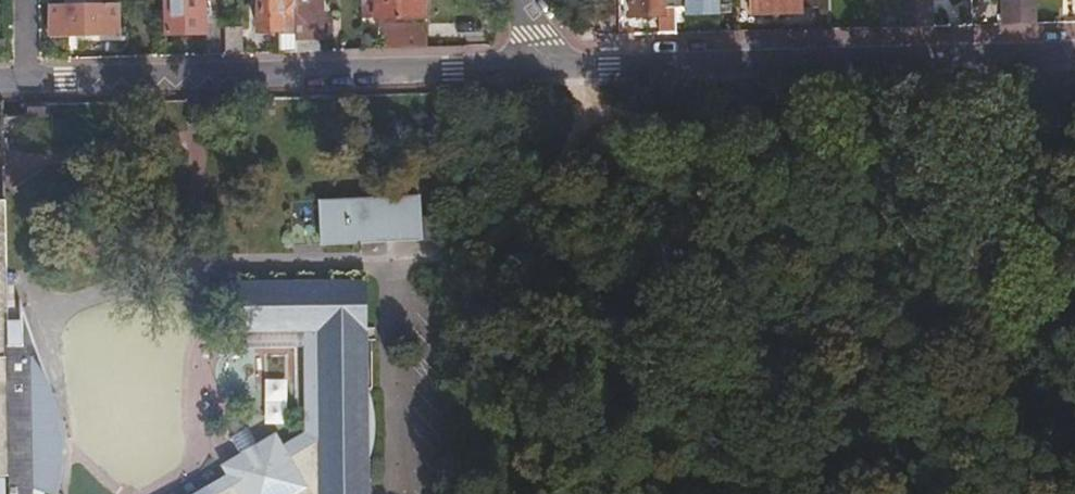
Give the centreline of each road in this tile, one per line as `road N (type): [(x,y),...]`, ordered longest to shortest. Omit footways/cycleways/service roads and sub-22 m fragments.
road 1 (residential): [(28,80),(562,68)]
road 2 (residential): [(562,68),(1074,53)]

